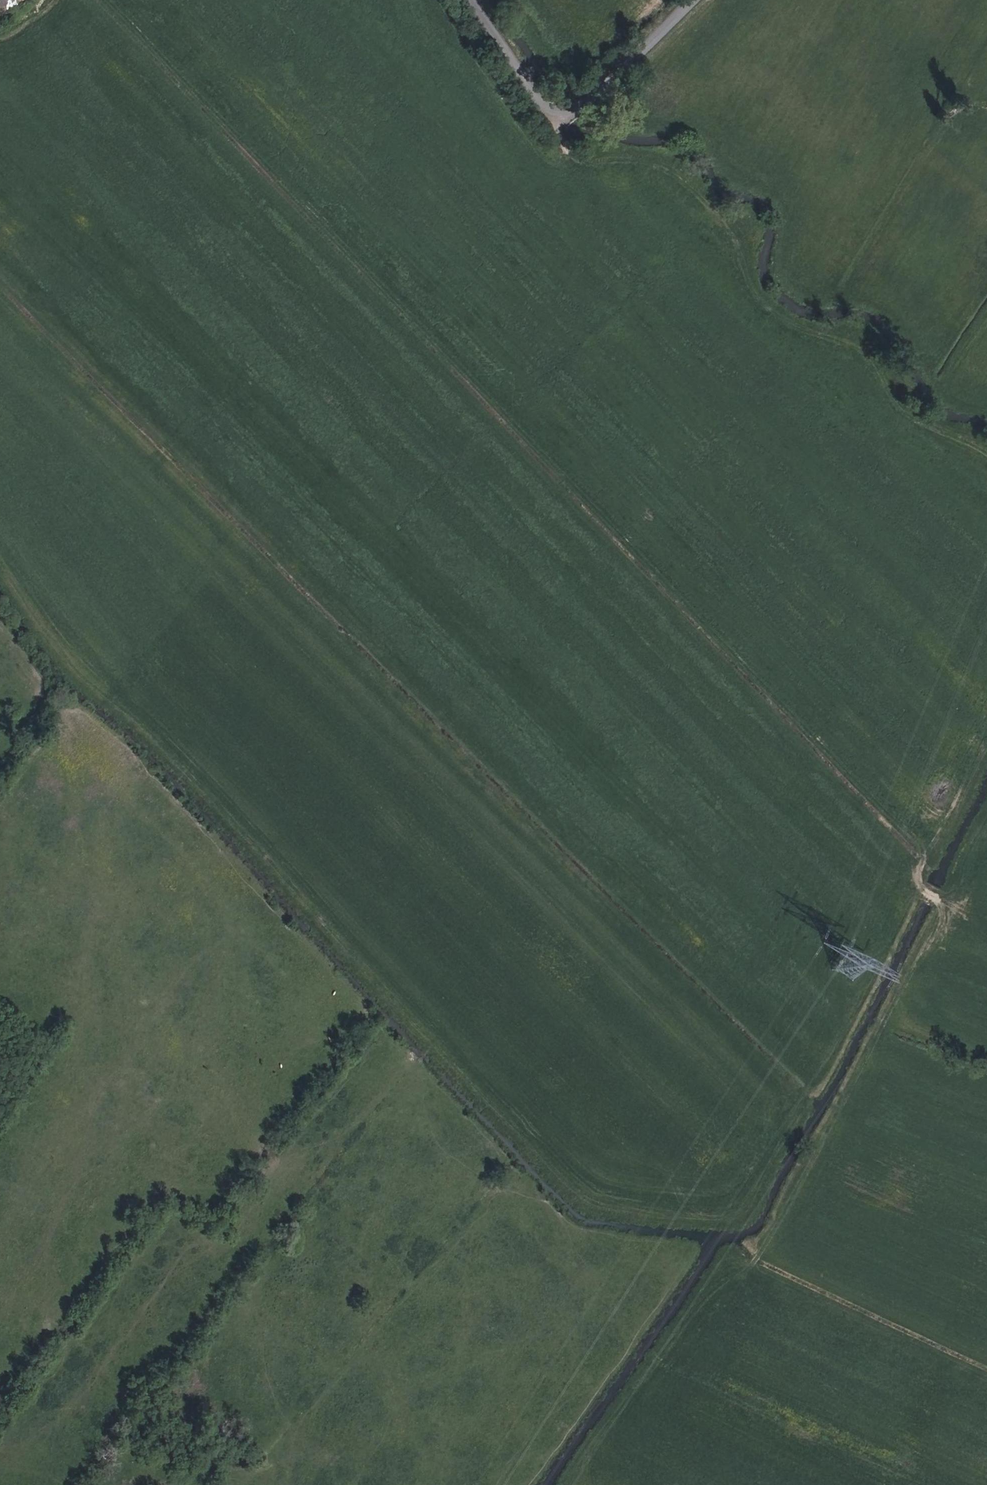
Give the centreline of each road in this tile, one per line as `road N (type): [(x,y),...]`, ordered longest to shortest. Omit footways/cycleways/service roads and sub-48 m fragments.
road 1 (tertiary): [(473,0),(533,92),(559,107),(633,58),(697,0)]

